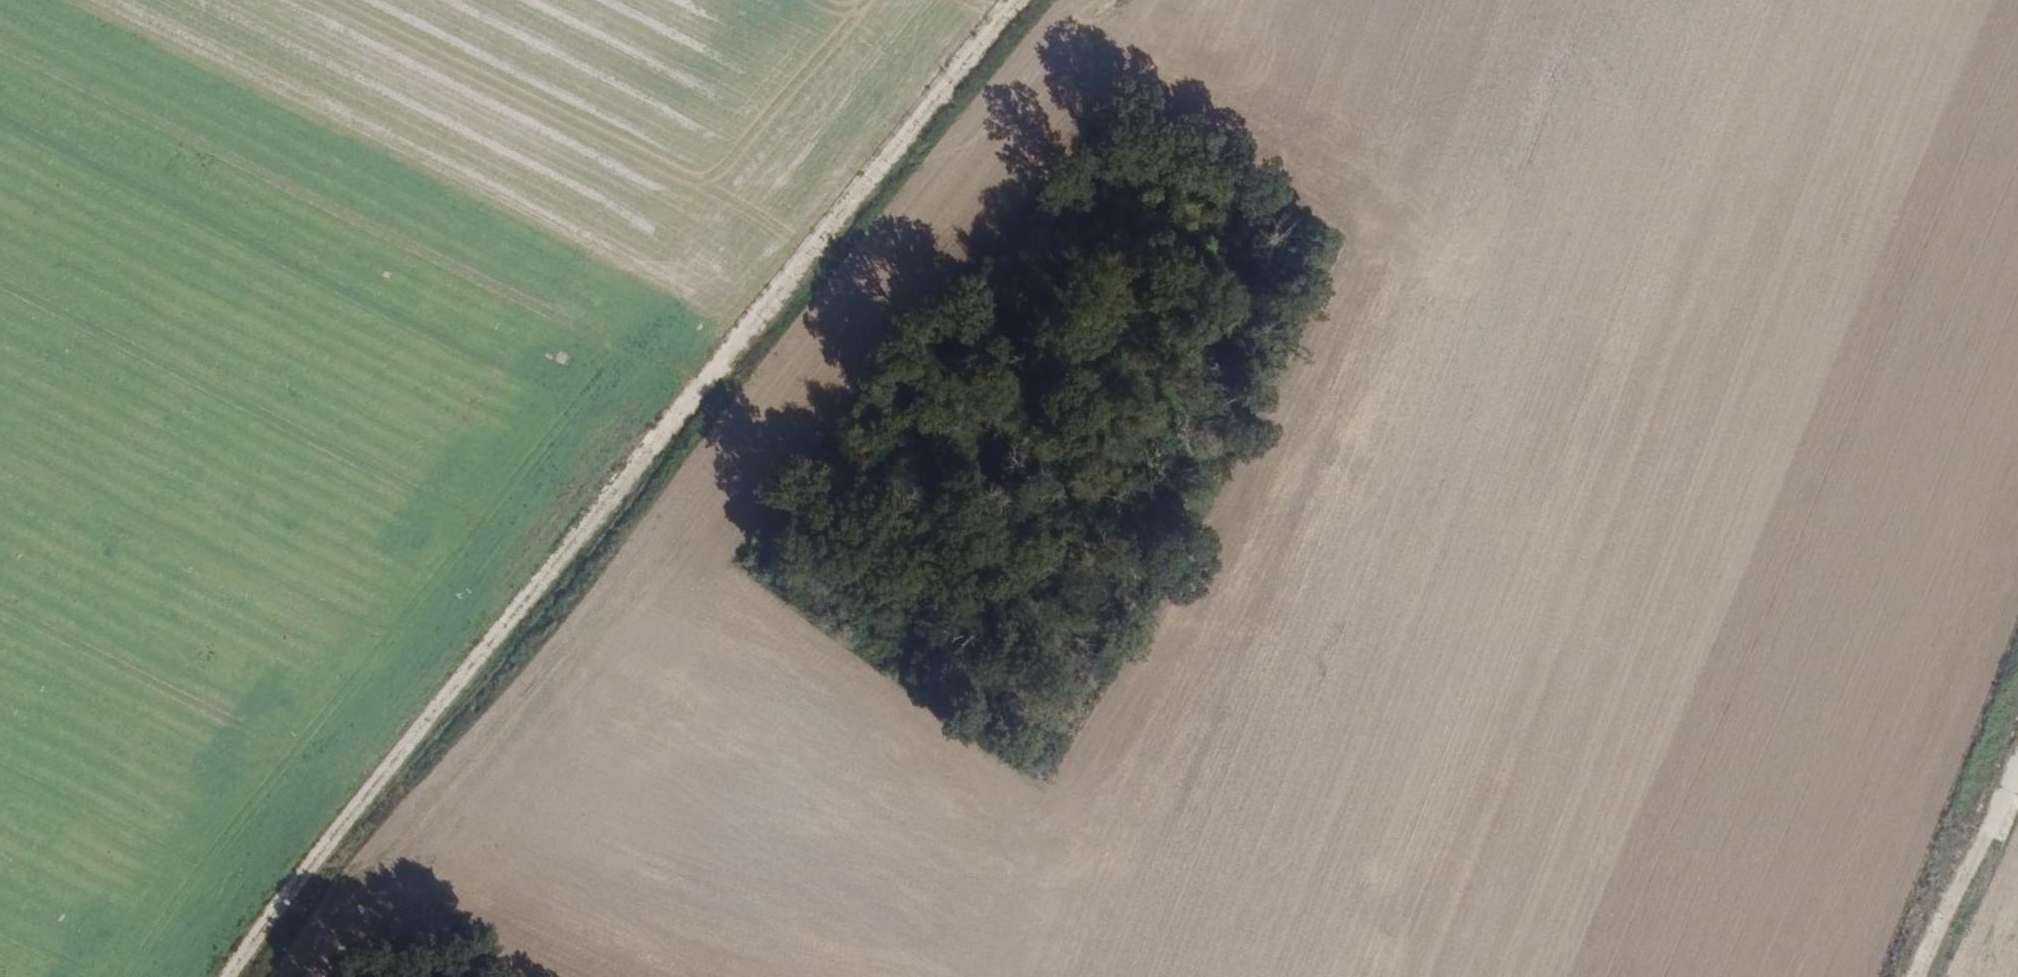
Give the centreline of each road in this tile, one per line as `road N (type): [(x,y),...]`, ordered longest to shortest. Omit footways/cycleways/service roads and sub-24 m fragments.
road 1 (track): [(229,976),(1018,0)]
road 2 (track): [(1912,976),(2017,760)]

